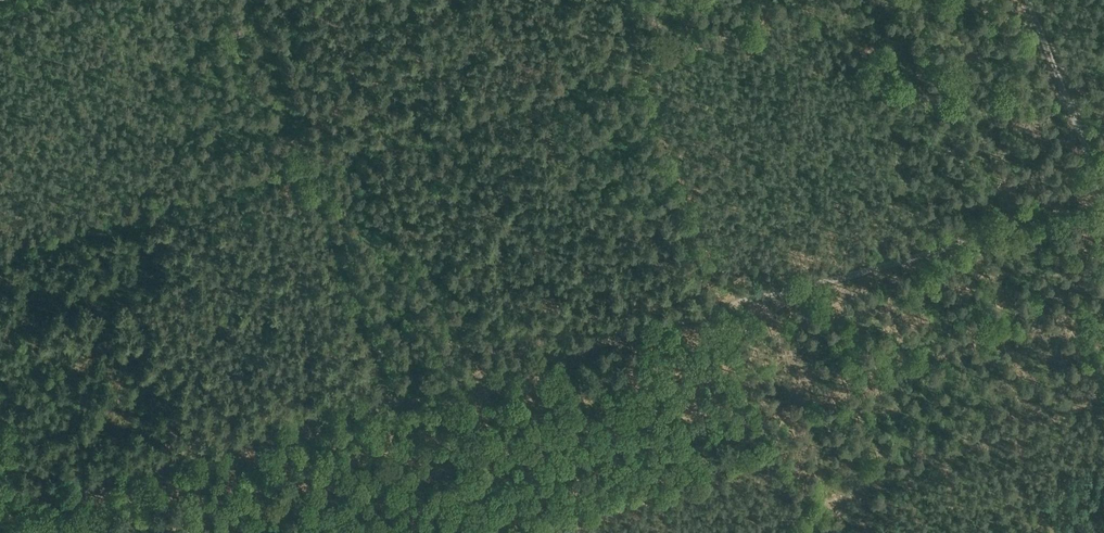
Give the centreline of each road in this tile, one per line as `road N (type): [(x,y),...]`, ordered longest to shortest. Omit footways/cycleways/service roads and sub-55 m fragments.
road 1 (track): [(1096,178),(1030,213),(899,261),(394,403)]
road 2 (track): [(394,403),(22,509)]
road 3 (track): [(1028,0),(1096,178)]
road 4 (track): [(774,457),(728,305)]

